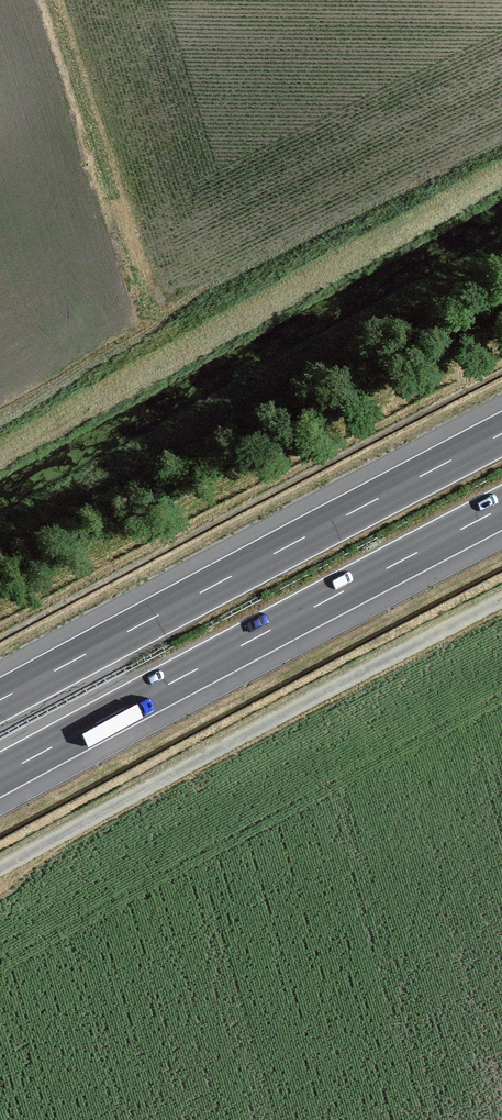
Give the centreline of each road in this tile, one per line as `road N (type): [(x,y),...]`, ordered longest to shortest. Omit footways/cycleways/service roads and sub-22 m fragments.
road 1 (track): [(501,600),(0,869)]
road 2 (motorway): [(0,775),(501,508)]
road 3 (motorway): [(501,434),(0,700)]
road 4 (track): [(148,309),(51,0)]

